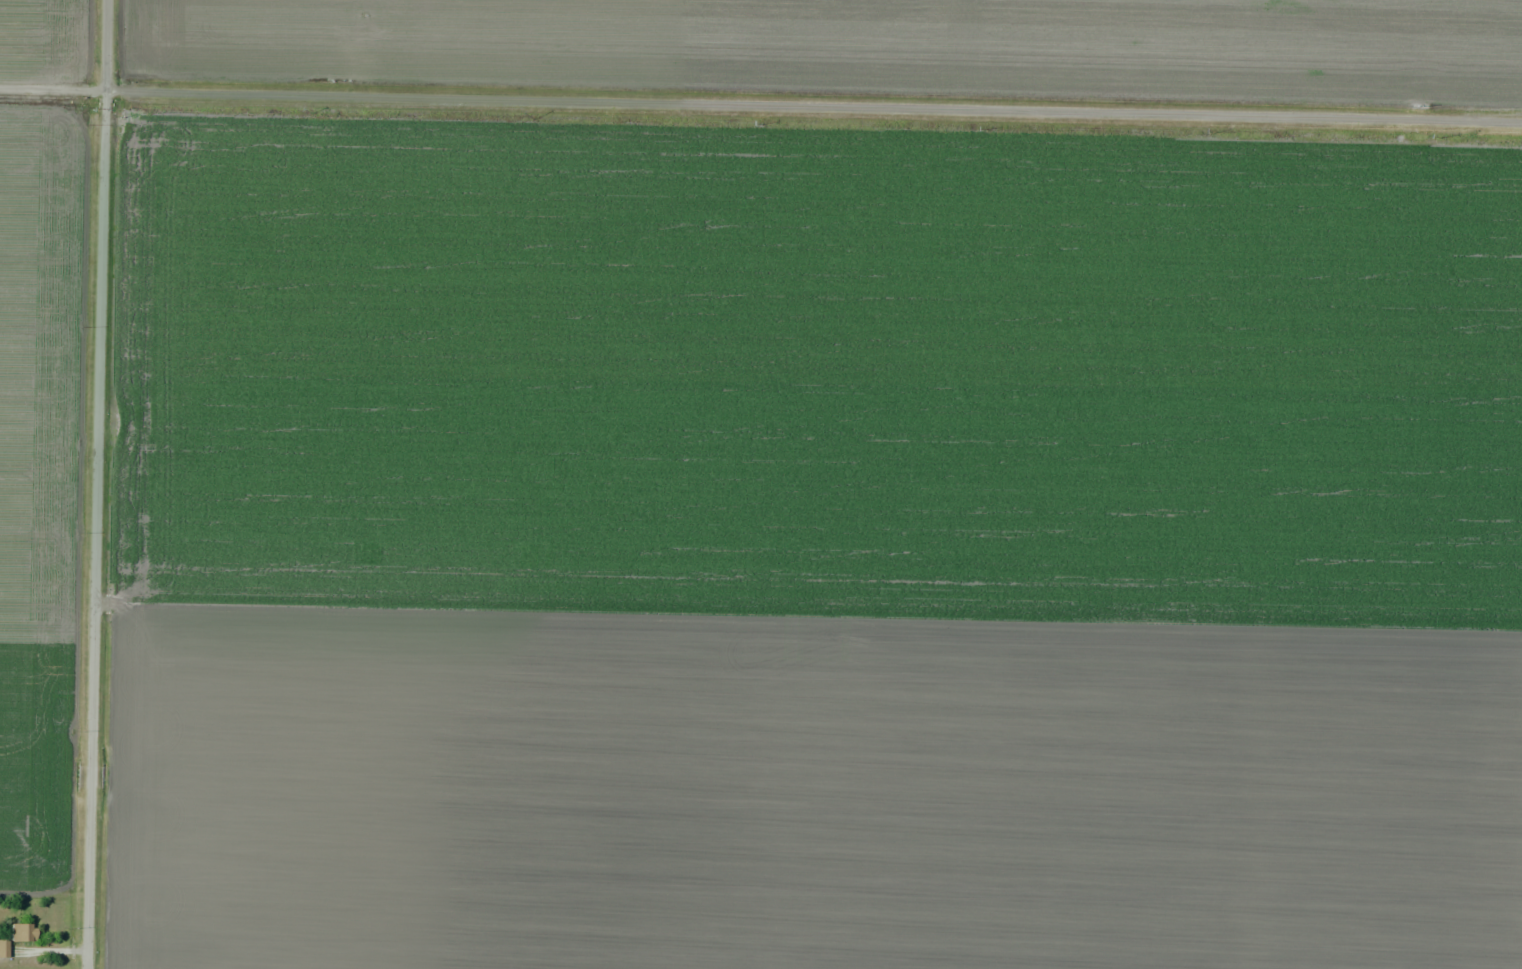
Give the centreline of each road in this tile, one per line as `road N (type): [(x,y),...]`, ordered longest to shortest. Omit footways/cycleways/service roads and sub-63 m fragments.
road 1 (residential): [(0,94),(1521,116)]
road 2 (residential): [(100,0),(80,968)]

